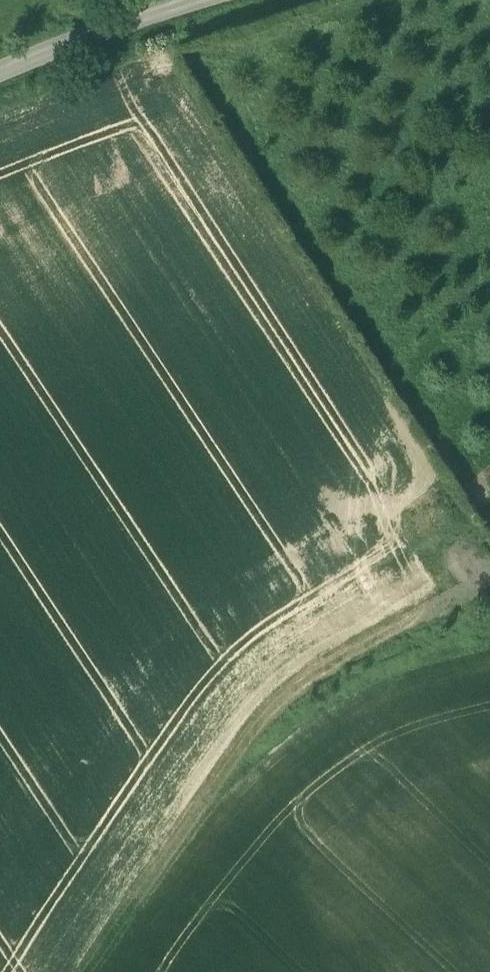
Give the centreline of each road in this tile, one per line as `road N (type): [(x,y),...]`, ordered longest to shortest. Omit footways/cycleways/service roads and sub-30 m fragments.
road 1 (track): [(489,608),(382,654),(320,698),(110,971)]
road 2 (unclassified): [(207,0),(0,78)]

